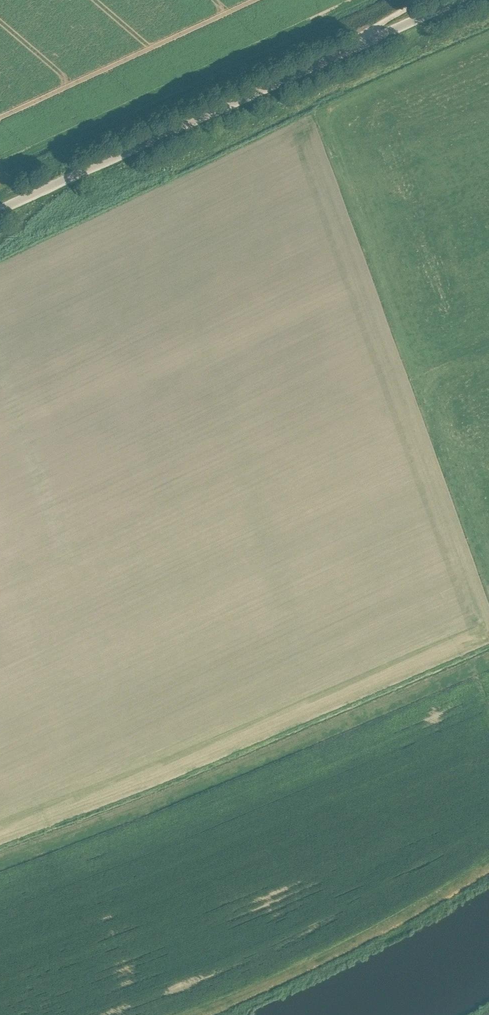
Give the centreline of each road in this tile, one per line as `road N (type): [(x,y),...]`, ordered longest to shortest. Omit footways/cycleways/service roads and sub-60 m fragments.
road 1 (unclassified): [(0,210),(355,50)]

